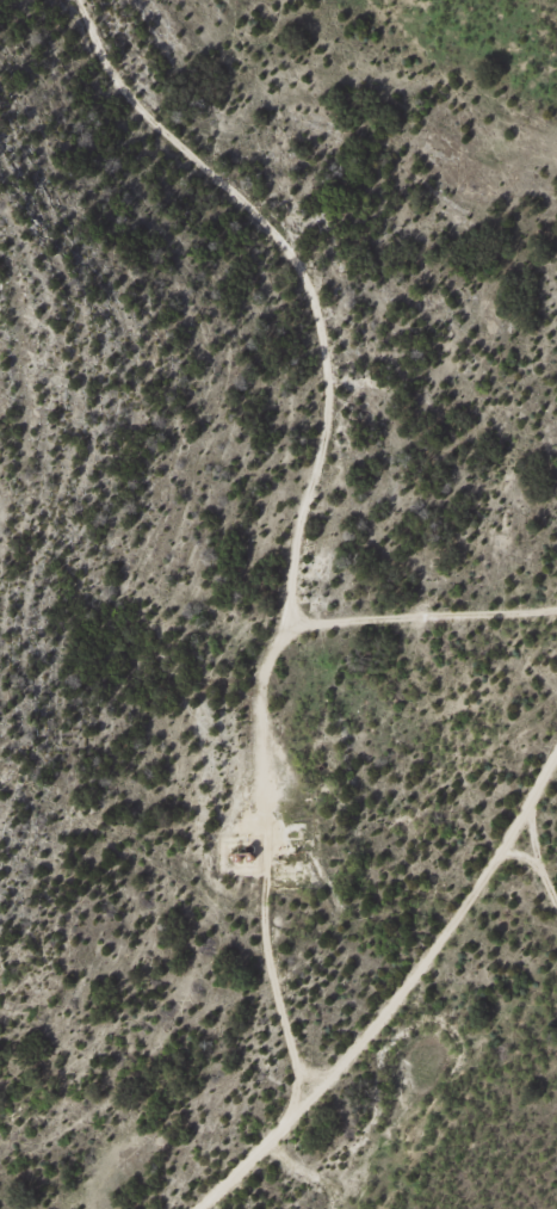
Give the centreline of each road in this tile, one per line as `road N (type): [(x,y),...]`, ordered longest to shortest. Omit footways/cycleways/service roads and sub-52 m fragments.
road 1 (track): [(228,1208),(328,1118),(340,1077),(292,1000),(258,893),(246,716),(274,674),(439,633),(556,628)]
road 2 (track): [(556,765),(398,1041),(340,1077)]

